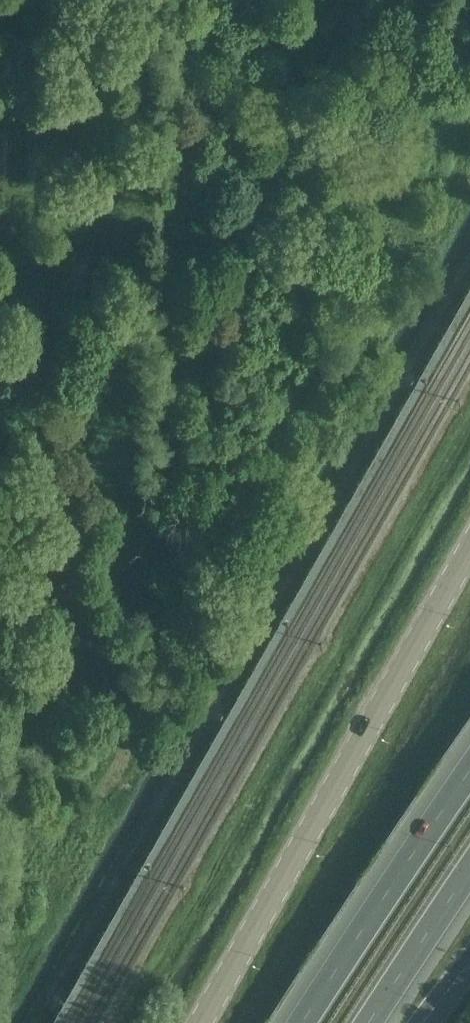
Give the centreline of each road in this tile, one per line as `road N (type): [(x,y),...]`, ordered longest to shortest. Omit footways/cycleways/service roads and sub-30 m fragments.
road 1 (tertiary): [(469,556),(201,1022)]
road 2 (trunk): [(469,767),(302,1022)]
road 3 (trunk): [(370,1022),(469,871)]

